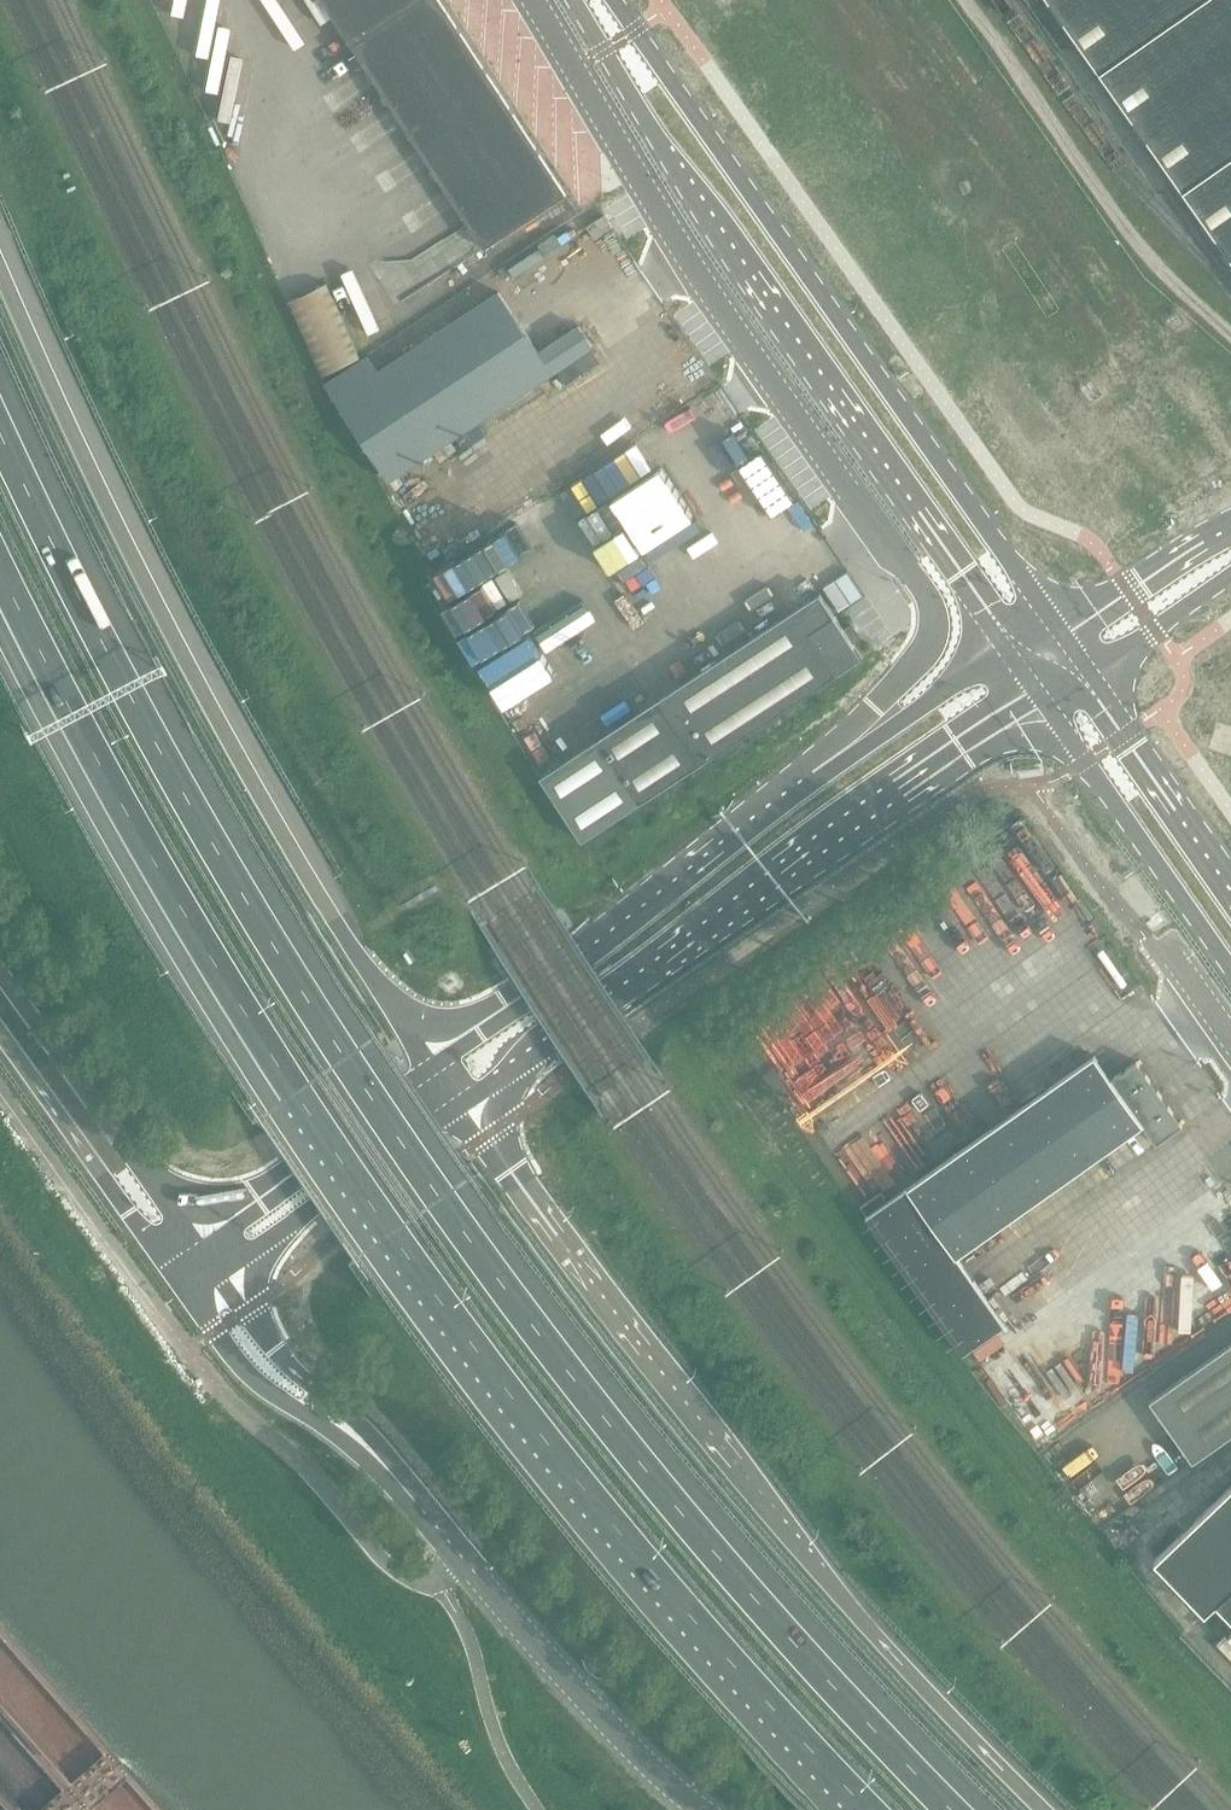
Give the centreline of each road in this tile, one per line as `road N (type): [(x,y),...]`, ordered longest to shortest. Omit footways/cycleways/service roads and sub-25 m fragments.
road 1 (motorway): [(956,1809),(639,1462),(441,1198),(246,898),(134,702),(0,425)]
road 2 (motorway): [(0,569),(94,753),(295,1094),(581,1487),(754,1698),(868,1809)]
road 3 (motorway): [(1044,1809),(820,1574),(454,1110)]
road 4 (motorway): [(427,1072),(226,726),(0,267)]
road 5 (unclassified): [(526,0),(923,603),(916,657),(880,713),(831,761)]
road 6 (unclassified): [(574,0),(668,156),(1004,650)]
road 7 (unclassified): [(1054,622),(617,0)]
road 8 (unclassified): [(454,1110),(1040,701)]
road 9 (unclassified): [(435,1575),(409,1577),(382,1560),(294,1453),(222,1394),(0,1091)]
road 10 (unclassified): [(831,761),(427,1072)]
road 11 (unclassified): [(700,1809),(630,1748),(459,1558)]
road 12 (motorway): [(198,1250),(0,969)]
road 13 (unclassified): [(1040,701),(1230,957)]
road 14 (motorway): [(0,1034),(180,1285)]
road 15 (unclassified): [(427,1072),(198,1250)]
road 16 (unclassified): [(218,1276),(454,1110)]
road 17 (unclassified): [(180,1285),(268,1394),(388,1468)]
road 18 (unclassified): [(1230,885),(1085,672)]
road 19 (unclassified): [(388,1468),(218,1276)]
road 20 (unclassified): [(1004,650),(831,761)]
road 21 (unclassified): [(1230,521),(1054,622)]
road 22 (unclassified): [(1085,672),(1230,577)]

